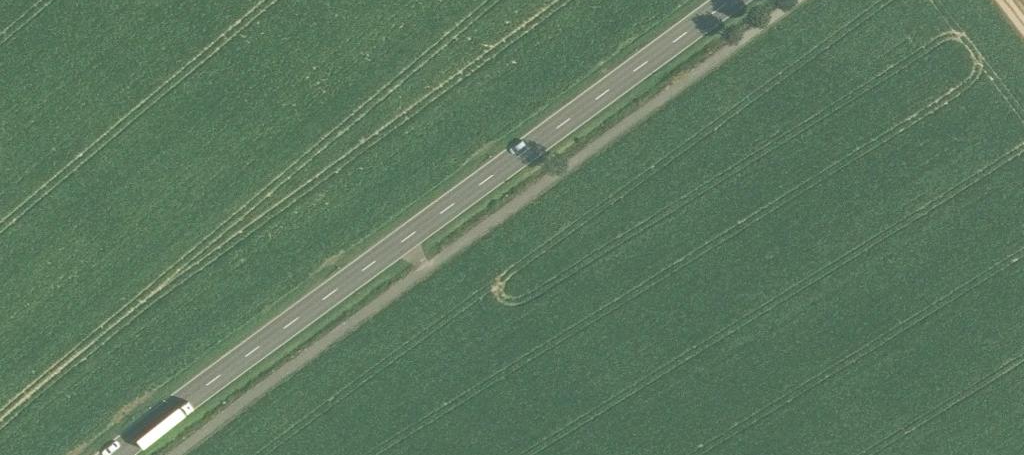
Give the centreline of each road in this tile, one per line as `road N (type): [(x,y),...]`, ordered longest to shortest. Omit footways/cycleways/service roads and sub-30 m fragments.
road 1 (primary): [(116,454),(732,0)]

